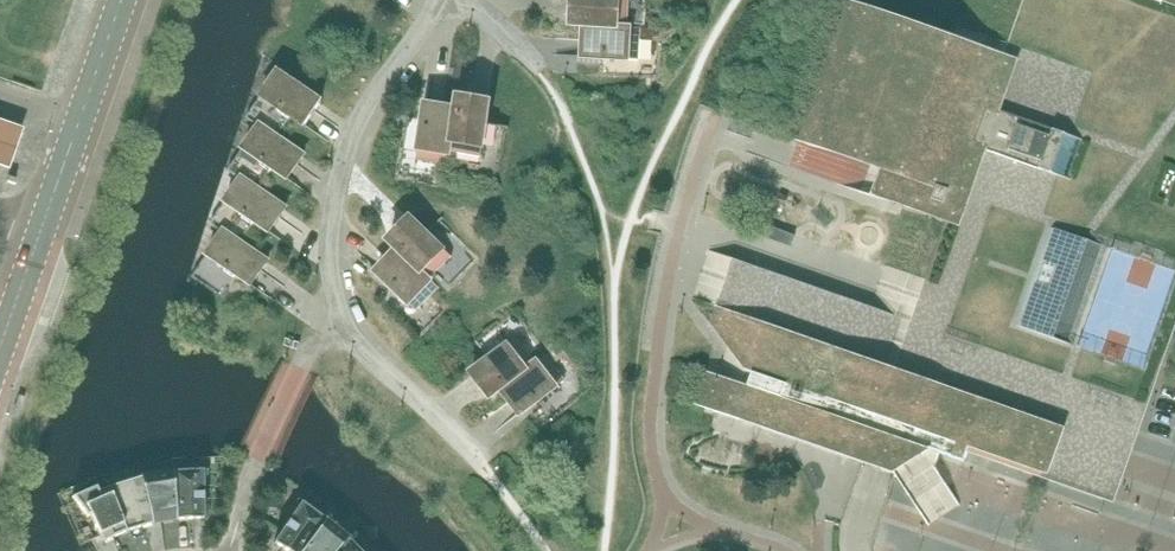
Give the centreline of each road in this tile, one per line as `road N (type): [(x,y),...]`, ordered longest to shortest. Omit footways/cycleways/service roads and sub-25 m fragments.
road 1 (residential): [(446,0),(362,127),(348,164),(340,201),(342,312)]
road 2 (tertiary): [(43,231),(124,0)]
road 3 (residential): [(342,312),(483,465)]
road 4 (residential): [(462,0),(502,29),(557,93)]
road 5 (tertiary): [(0,355),(43,231)]

